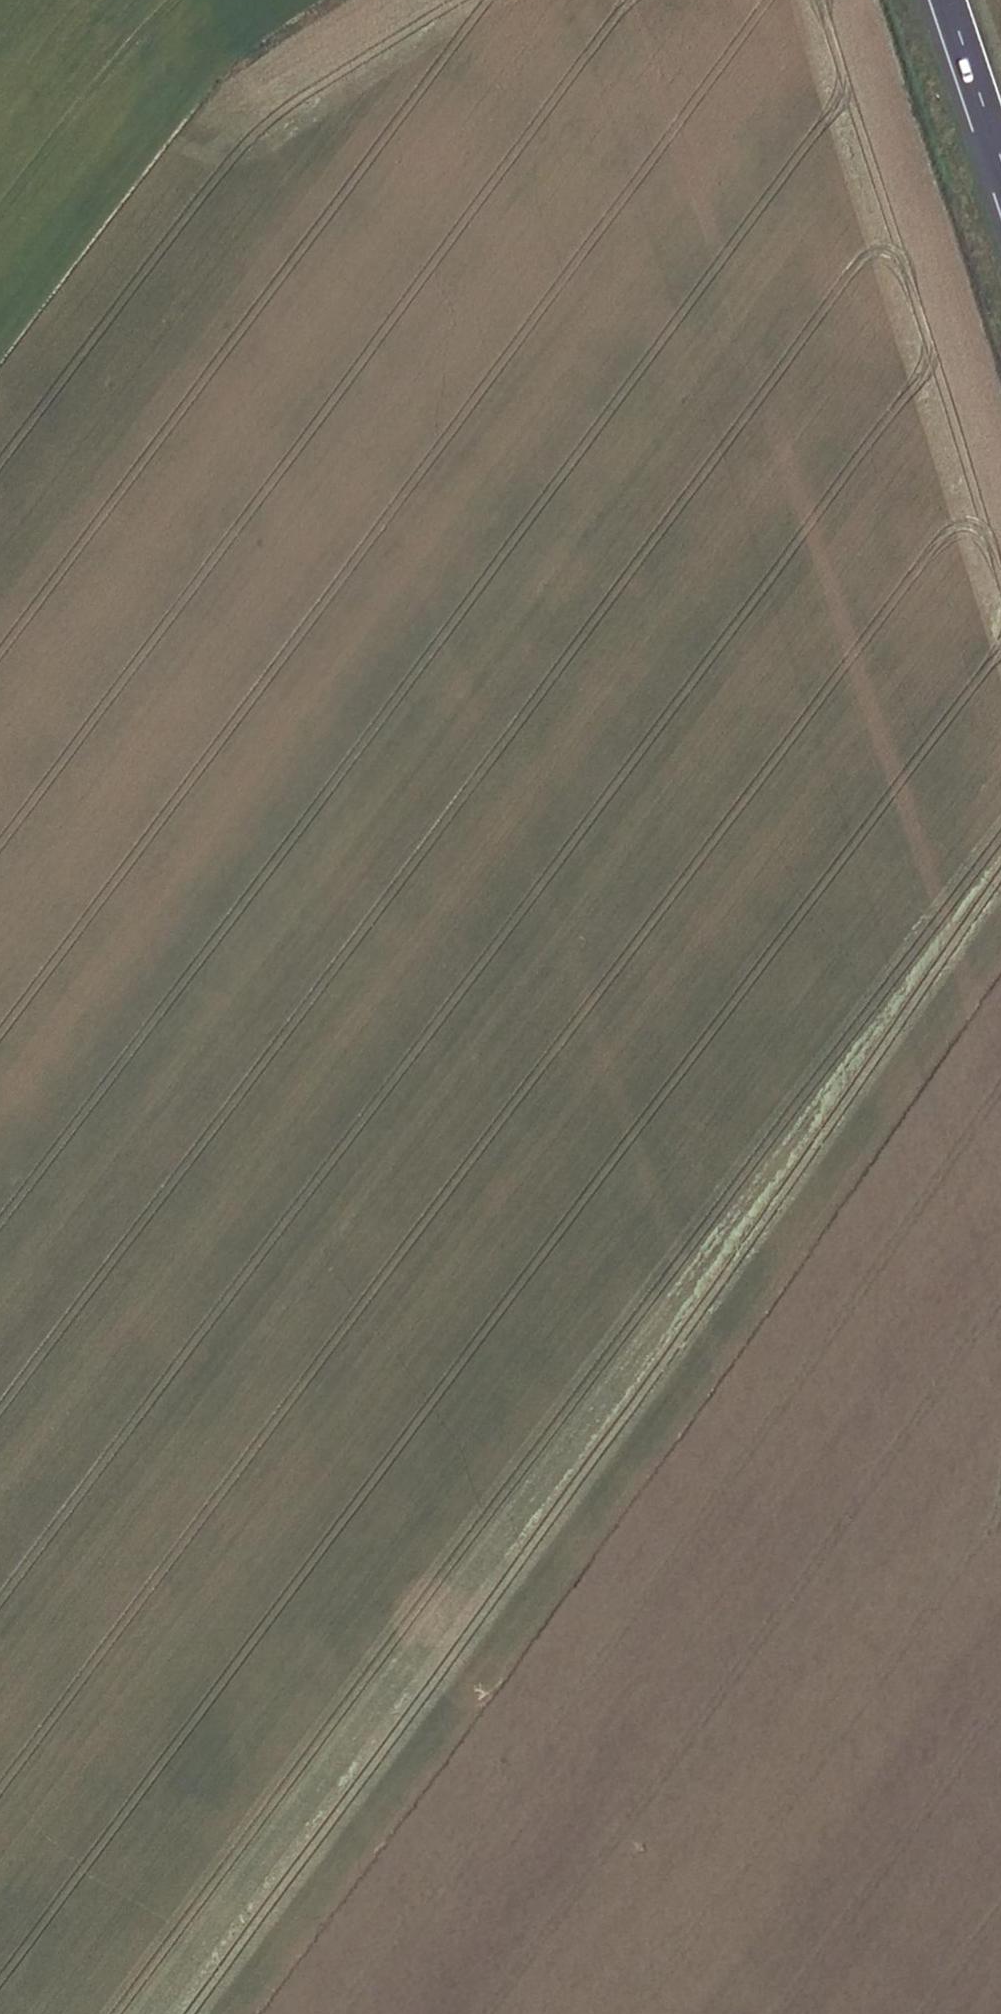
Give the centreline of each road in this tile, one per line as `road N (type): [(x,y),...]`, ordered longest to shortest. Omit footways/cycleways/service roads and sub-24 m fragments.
road 1 (motorway): [(946,0),(1000,164)]

